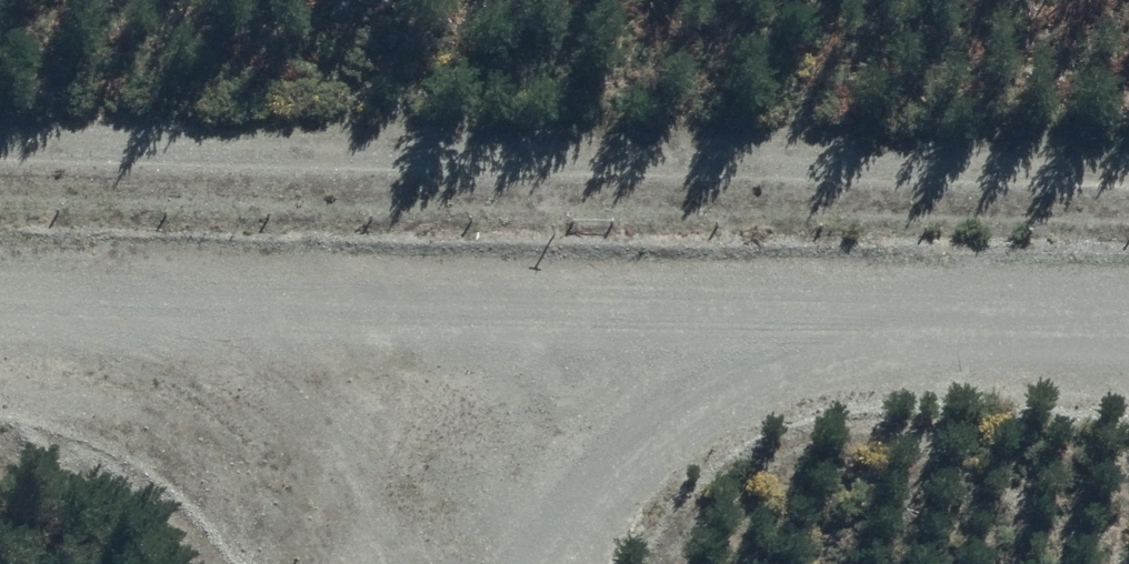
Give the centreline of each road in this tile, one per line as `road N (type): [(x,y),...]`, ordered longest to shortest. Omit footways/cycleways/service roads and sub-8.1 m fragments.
road 1 (track): [(0,157),(1128,179)]
road 2 (unclassified): [(0,348),(1128,366)]
road 3 (track): [(556,356),(500,563)]

